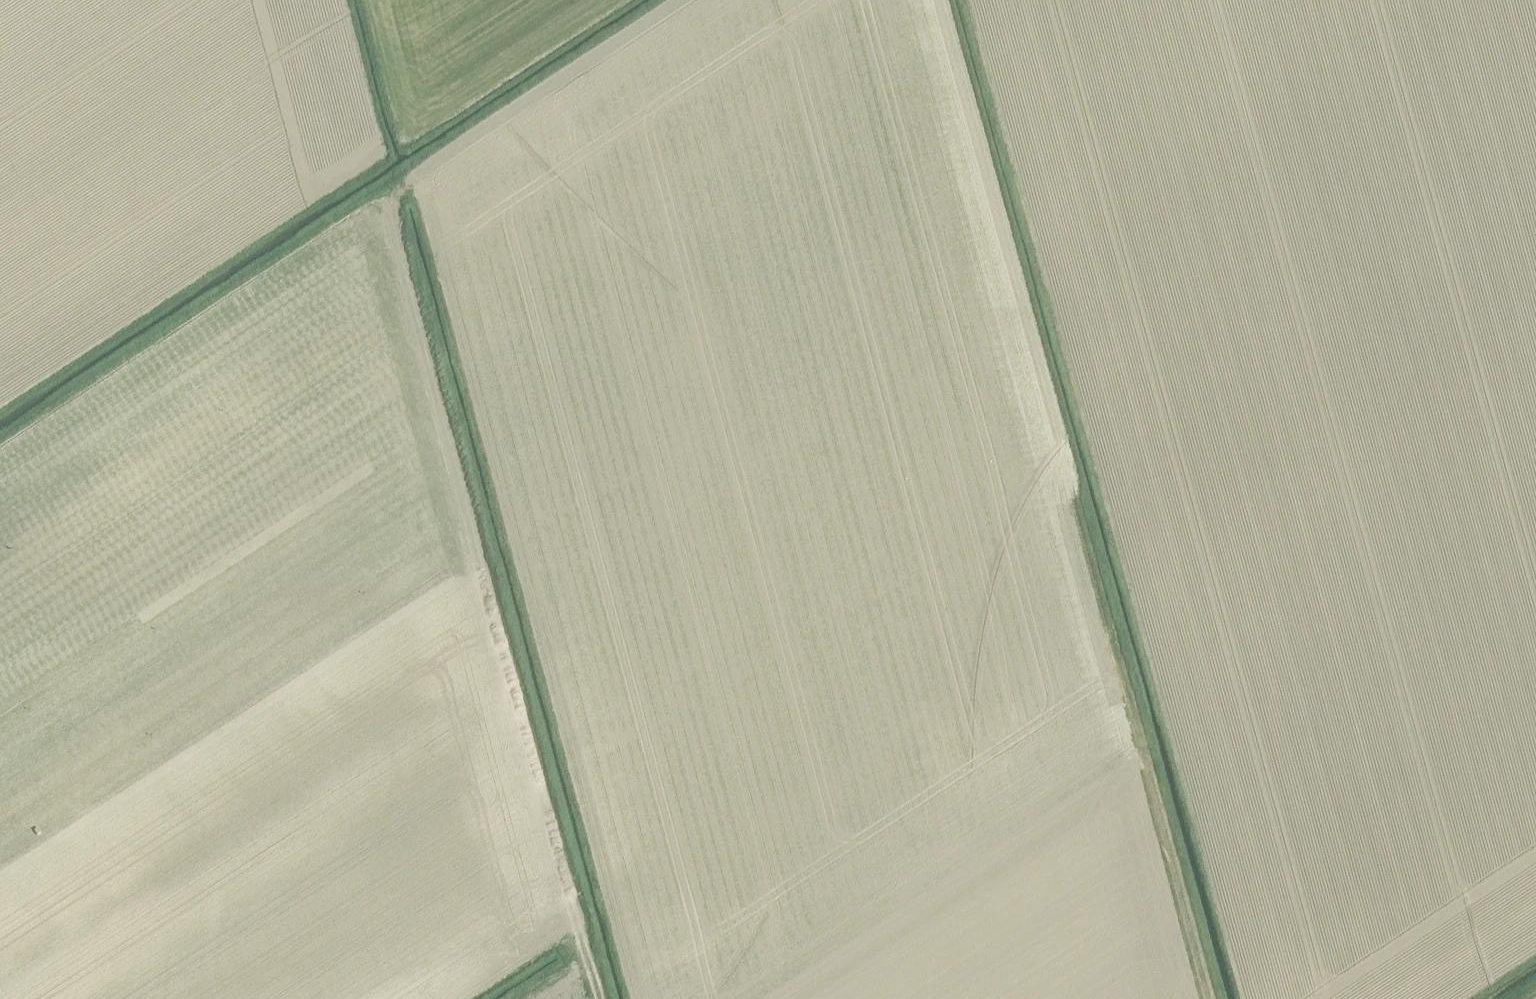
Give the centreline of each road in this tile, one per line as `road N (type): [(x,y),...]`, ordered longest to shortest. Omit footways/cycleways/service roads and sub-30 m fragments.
road 1 (track): [(601,998),(400,213)]
road 2 (track): [(1211,998),(1073,488)]

